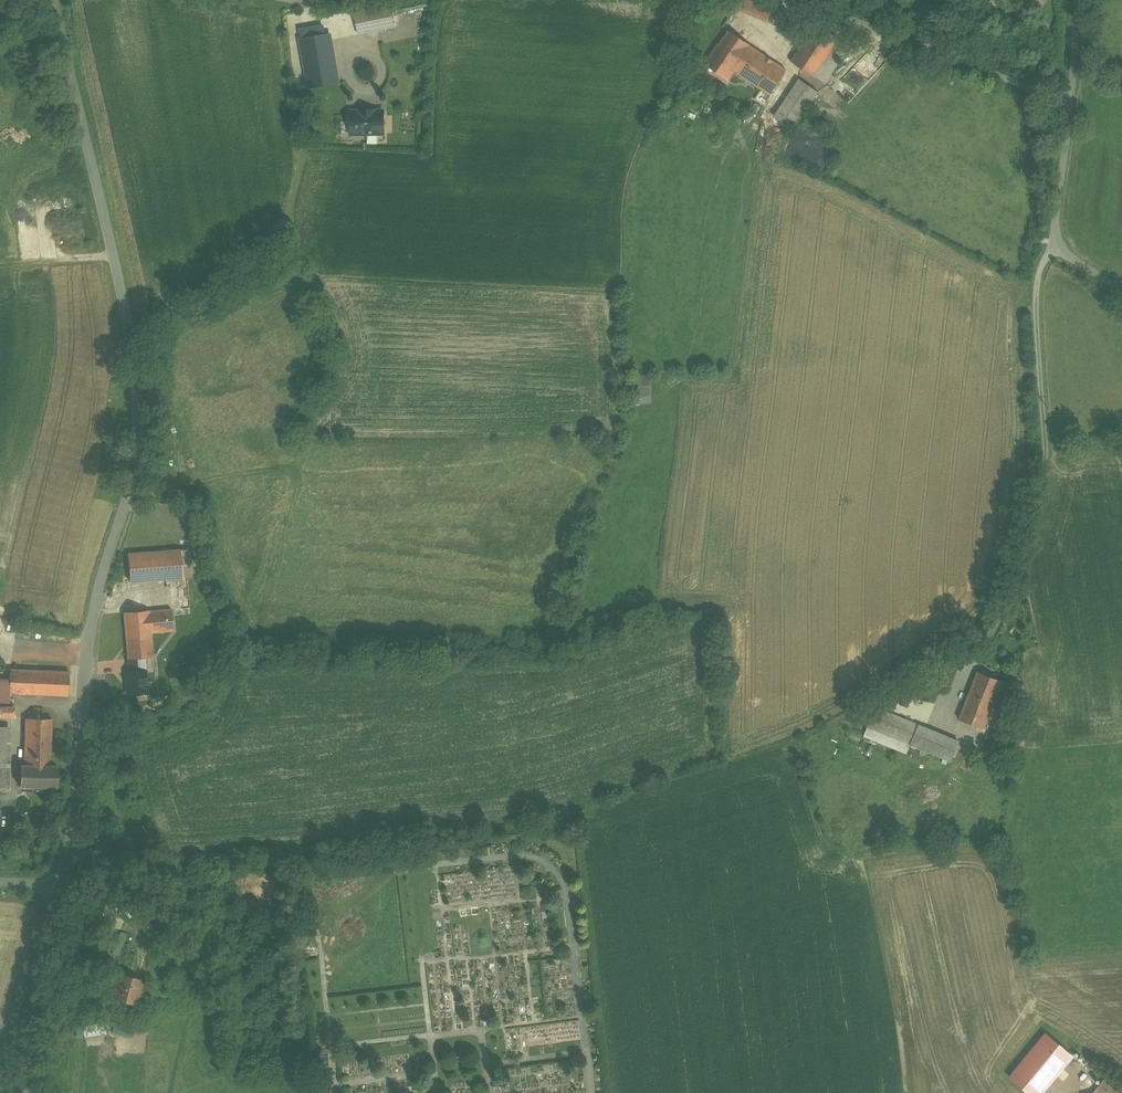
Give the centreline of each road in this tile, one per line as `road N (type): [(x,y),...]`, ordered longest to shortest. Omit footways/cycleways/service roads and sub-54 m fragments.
road 1 (unclassified): [(51,890),(67,872),(92,630),(137,422),(128,326),(54,0)]
road 2 (unclassified): [(1072,109),(1055,217),(1058,245),(1121,291)]
road 3 (unclassified): [(36,1092),(28,1034),(51,890)]
road 4 (unclassified): [(926,49),(1072,109)]
road 5 (unclassified): [(800,0),(926,49)]

